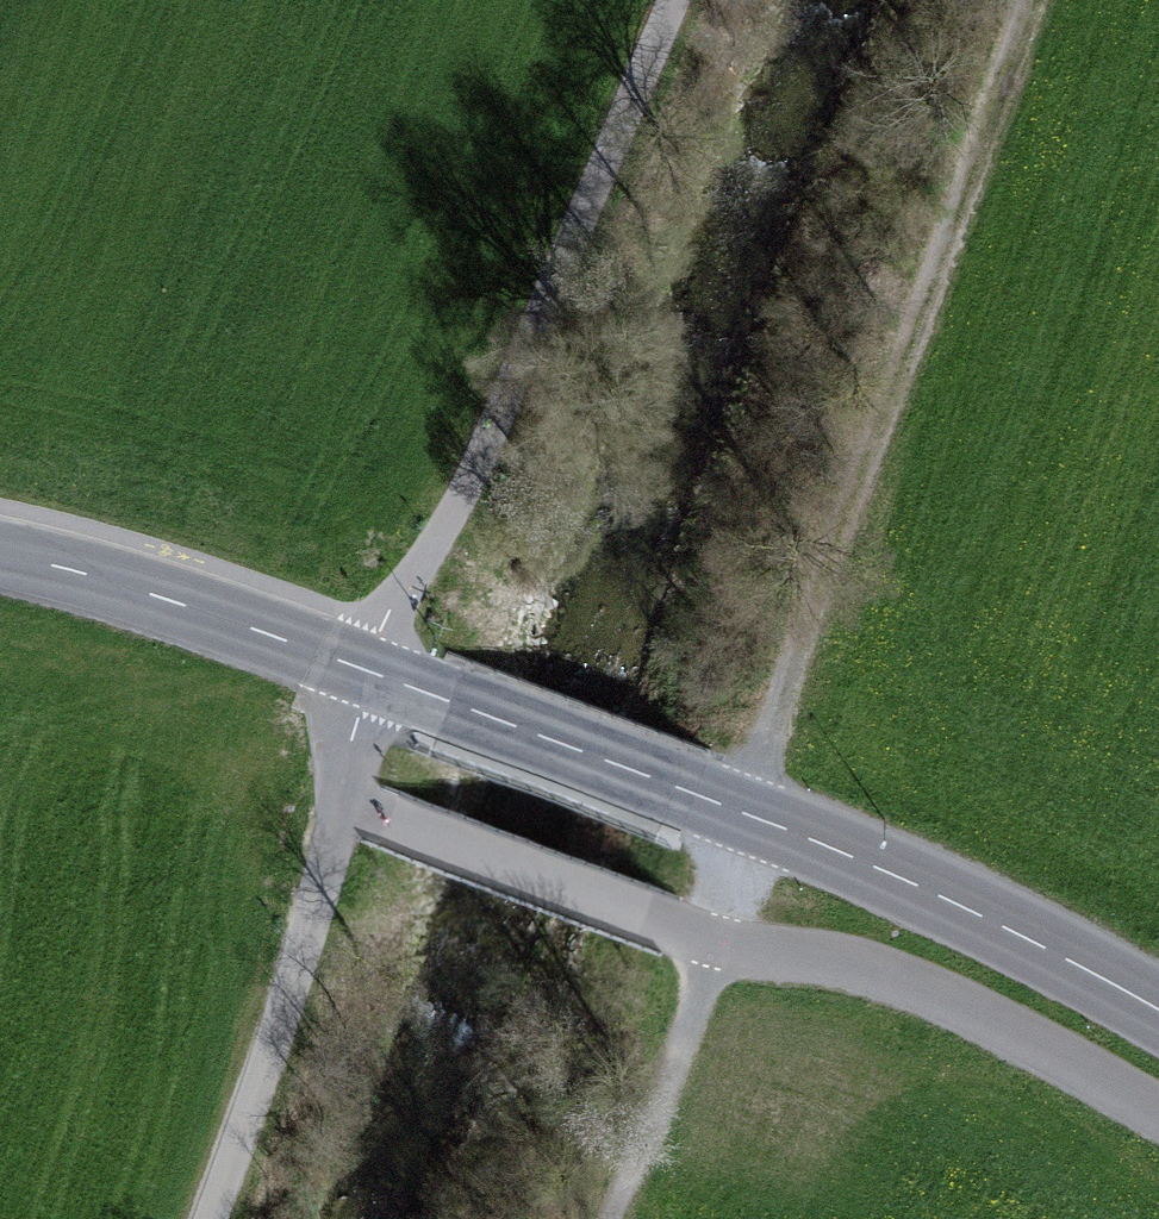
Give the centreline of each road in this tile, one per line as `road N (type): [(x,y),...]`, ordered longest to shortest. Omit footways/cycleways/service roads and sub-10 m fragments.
road 1 (track): [(611,1218),(662,1104),(717,942),(808,608),(1040,0)]
road 2 (tertiary): [(1158,1011),(888,873),(750,816),(369,671),(69,568),(0,554)]
road 3 (track): [(345,801),(384,622),(461,498),(664,0)]
road 4 (track): [(191,1218),(300,948),(345,801)]

